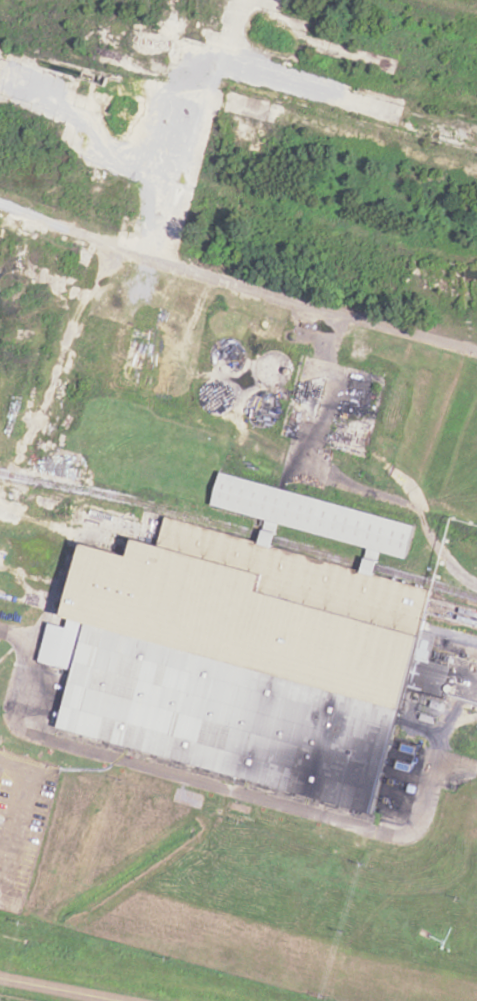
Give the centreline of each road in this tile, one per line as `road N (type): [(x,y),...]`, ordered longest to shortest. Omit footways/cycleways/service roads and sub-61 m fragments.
road 1 (residential): [(476,769),(434,758),(416,819),(382,832),(38,737),(9,724),(27,639),(0,632)]
road 2 (residential): [(476,351),(0,216)]
road 3 (residential): [(0,478),(41,456),(146,125)]
road 4 (residential): [(0,977),(122,1000)]

